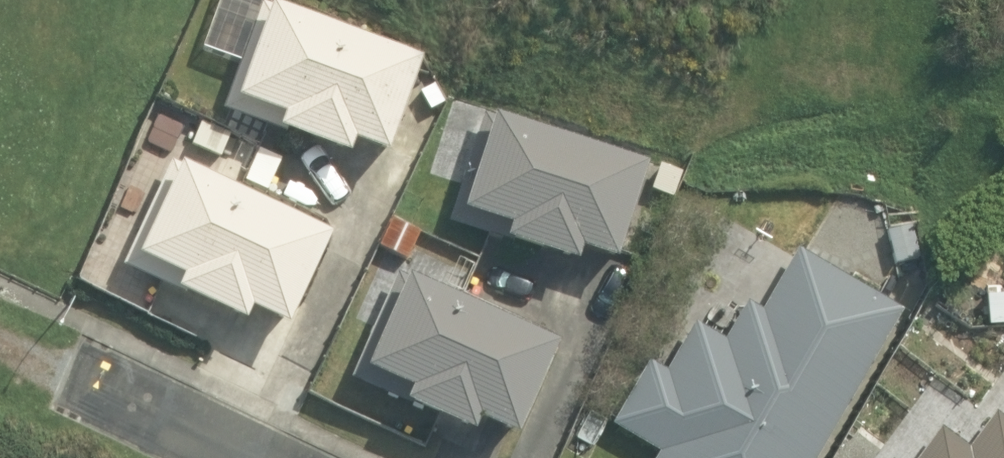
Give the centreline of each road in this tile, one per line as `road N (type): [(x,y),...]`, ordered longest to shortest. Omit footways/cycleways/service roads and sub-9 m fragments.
road 1 (residential): [(67,373),(249,457)]

